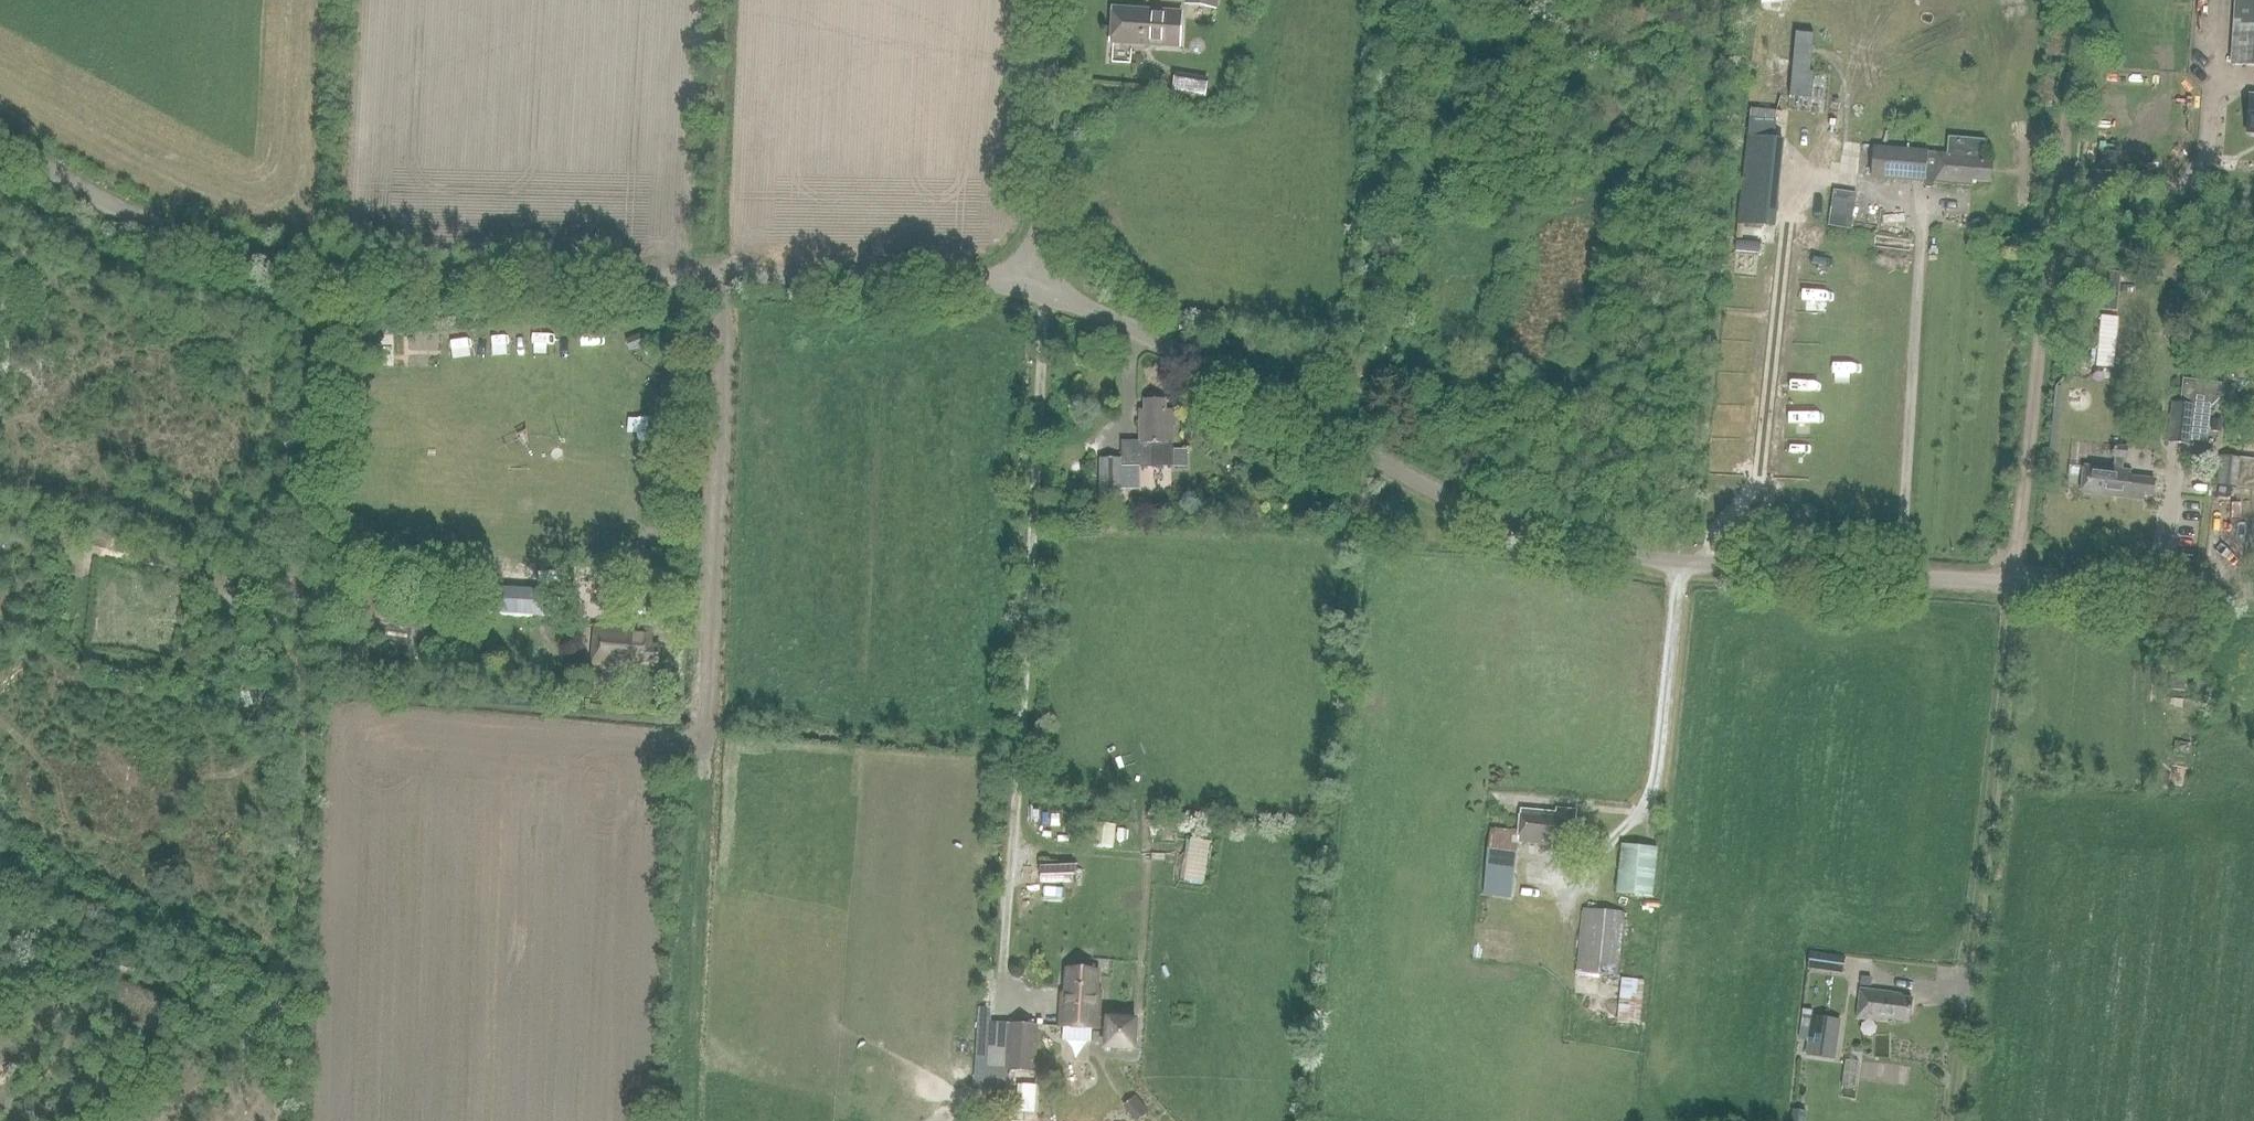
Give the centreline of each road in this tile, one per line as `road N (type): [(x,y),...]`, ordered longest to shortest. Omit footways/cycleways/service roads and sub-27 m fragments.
road 1 (unclassified): [(2253,589),(2011,583),(1600,552),(1457,504),(1179,351),(1037,291)]
road 2 (unclassified): [(1037,291),(959,279),(350,270),(239,253),(159,228),(0,142)]
road 3 (track): [(1001,977),(1044,313),(1037,291)]
road 4 (track): [(679,275),(659,613)]
road 5 (unclassified): [(1037,291),(1057,0)]

